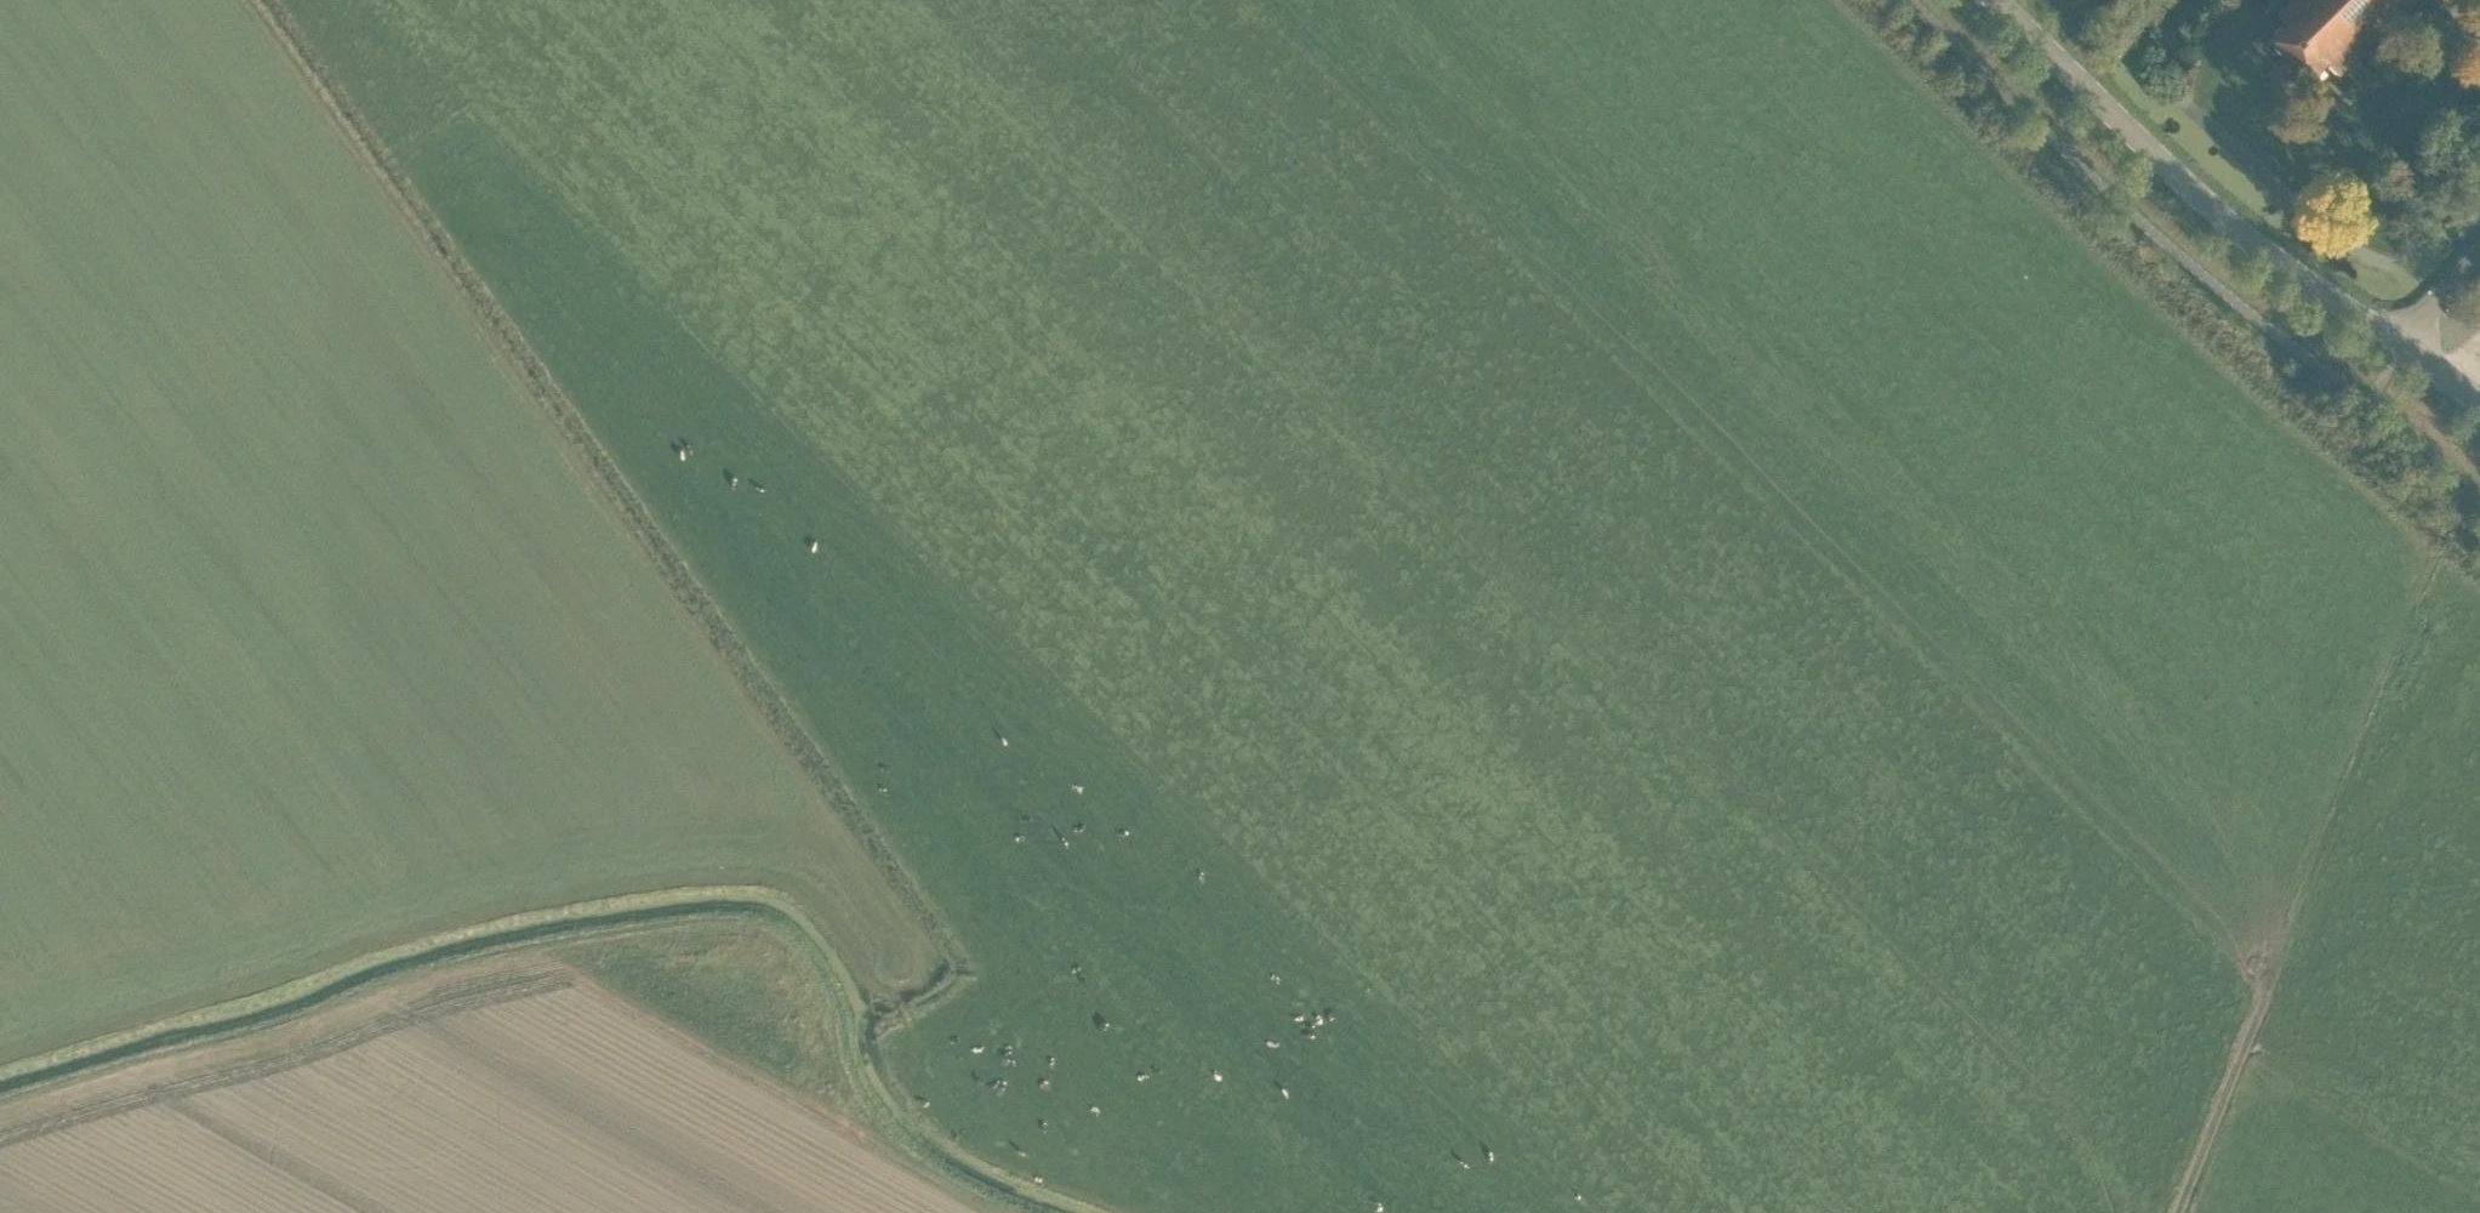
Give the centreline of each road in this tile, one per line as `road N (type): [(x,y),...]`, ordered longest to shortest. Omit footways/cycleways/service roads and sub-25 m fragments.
road 1 (tertiary): [(2479,403),(2224,223),(1995,0)]

